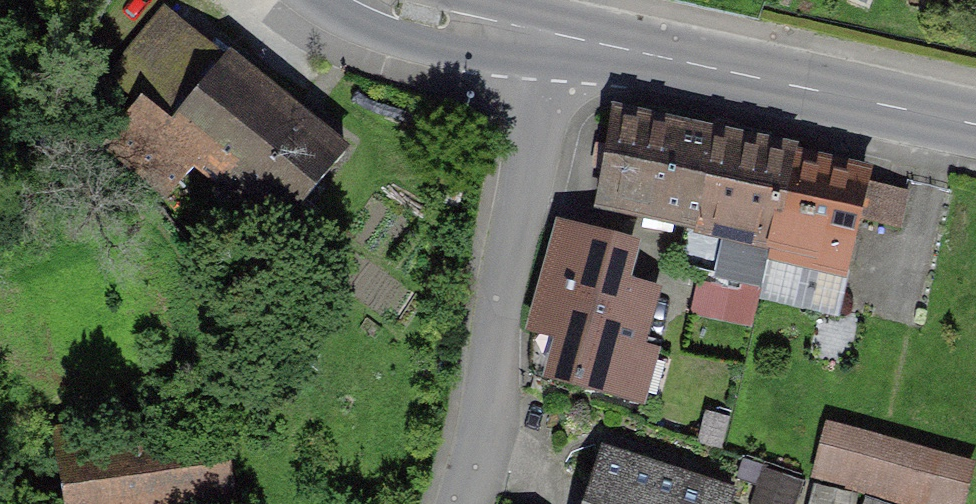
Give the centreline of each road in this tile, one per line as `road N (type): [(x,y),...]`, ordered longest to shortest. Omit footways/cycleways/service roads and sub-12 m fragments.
road 1 (residential): [(522,35),(537,112),(482,416),(456,503)]
road 2 (secondary): [(975,121),(522,35)]
road 3 (secondary): [(522,35),(371,0)]

